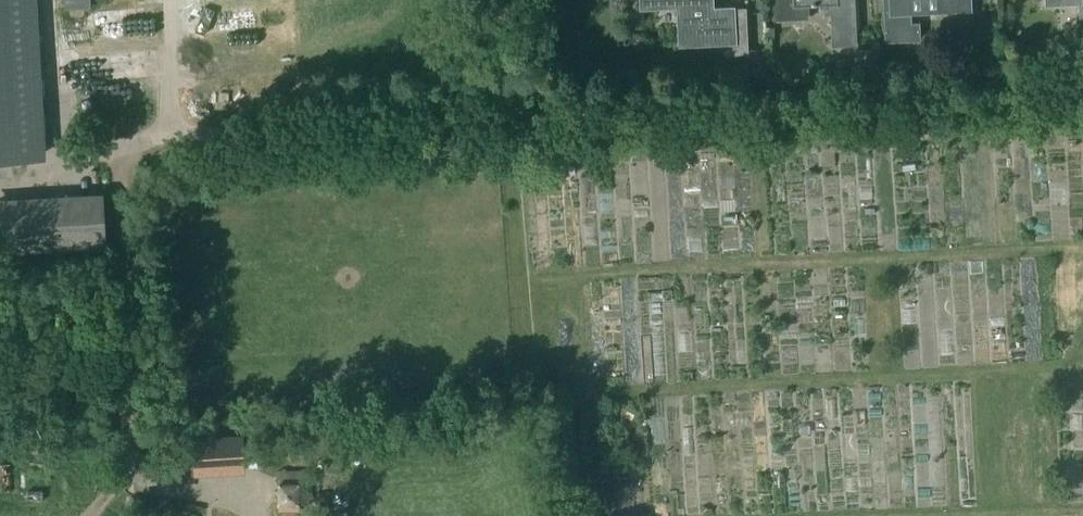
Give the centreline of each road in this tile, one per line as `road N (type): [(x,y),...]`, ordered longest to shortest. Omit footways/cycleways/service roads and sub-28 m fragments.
road 1 (unclassified): [(130,461),(128,161),(177,132),(506,120)]

